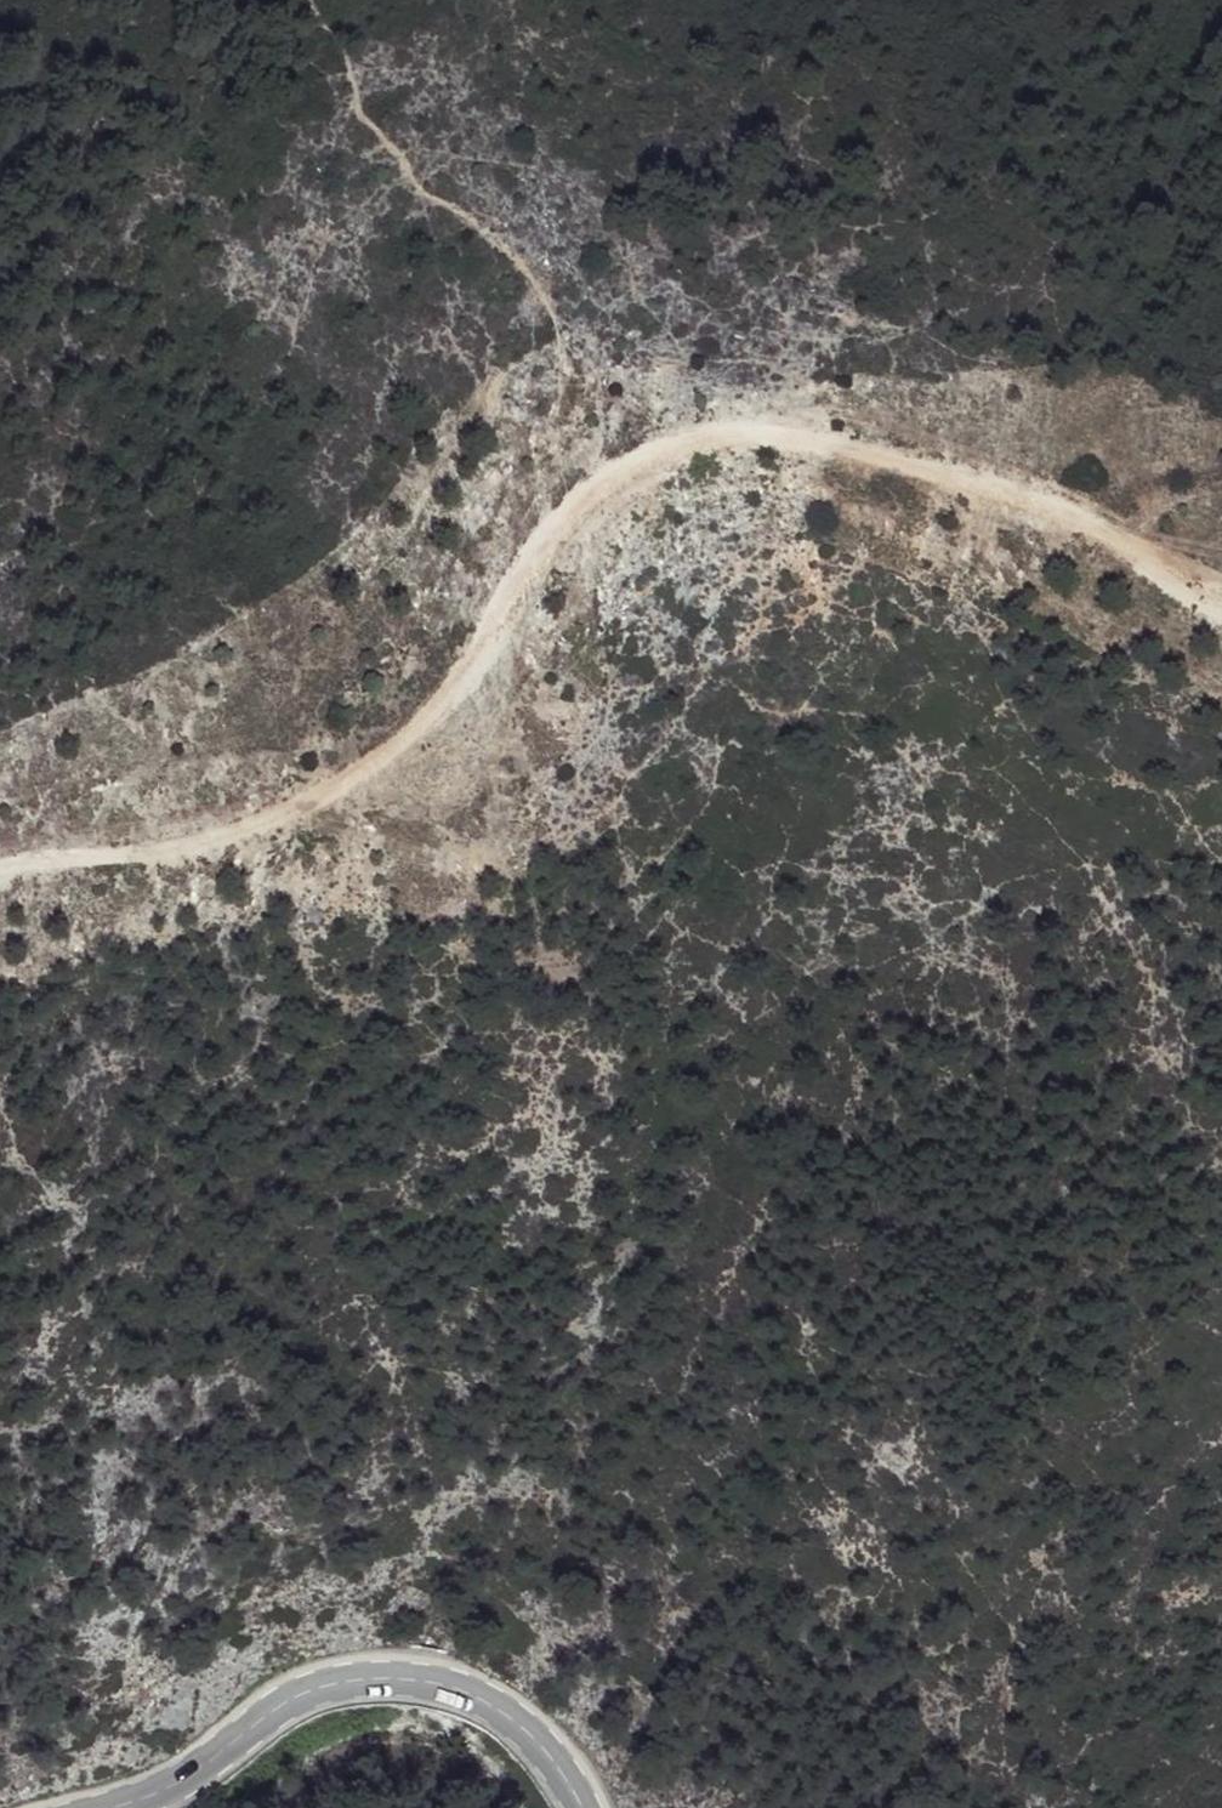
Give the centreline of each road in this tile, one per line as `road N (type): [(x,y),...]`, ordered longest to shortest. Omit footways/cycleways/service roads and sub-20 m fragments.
road 1 (track): [(1221,590),(1113,547),(1047,510),(895,477),(795,435),(695,423),(602,453),(508,573),(470,660),(410,740),(371,772),(227,832),(0,860)]
road 2 (secondary): [(581,1807),(547,1751),(492,1701),(423,1672),(343,1669),(265,1698),(196,1765),(88,1807)]

